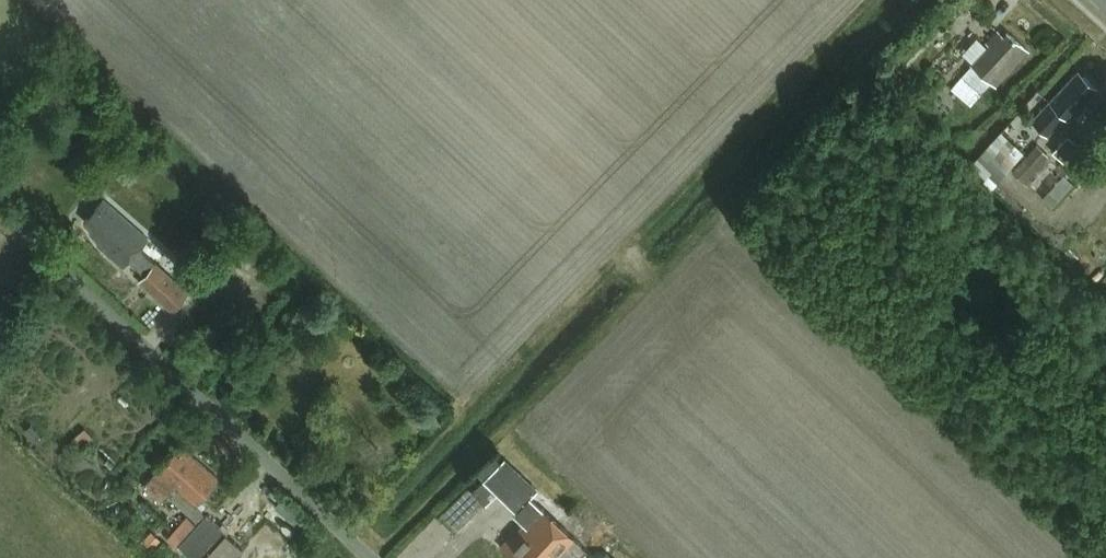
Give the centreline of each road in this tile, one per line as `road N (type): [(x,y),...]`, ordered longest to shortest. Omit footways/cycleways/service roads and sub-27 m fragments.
road 1 (unclassified): [(376,557),(0,204)]

